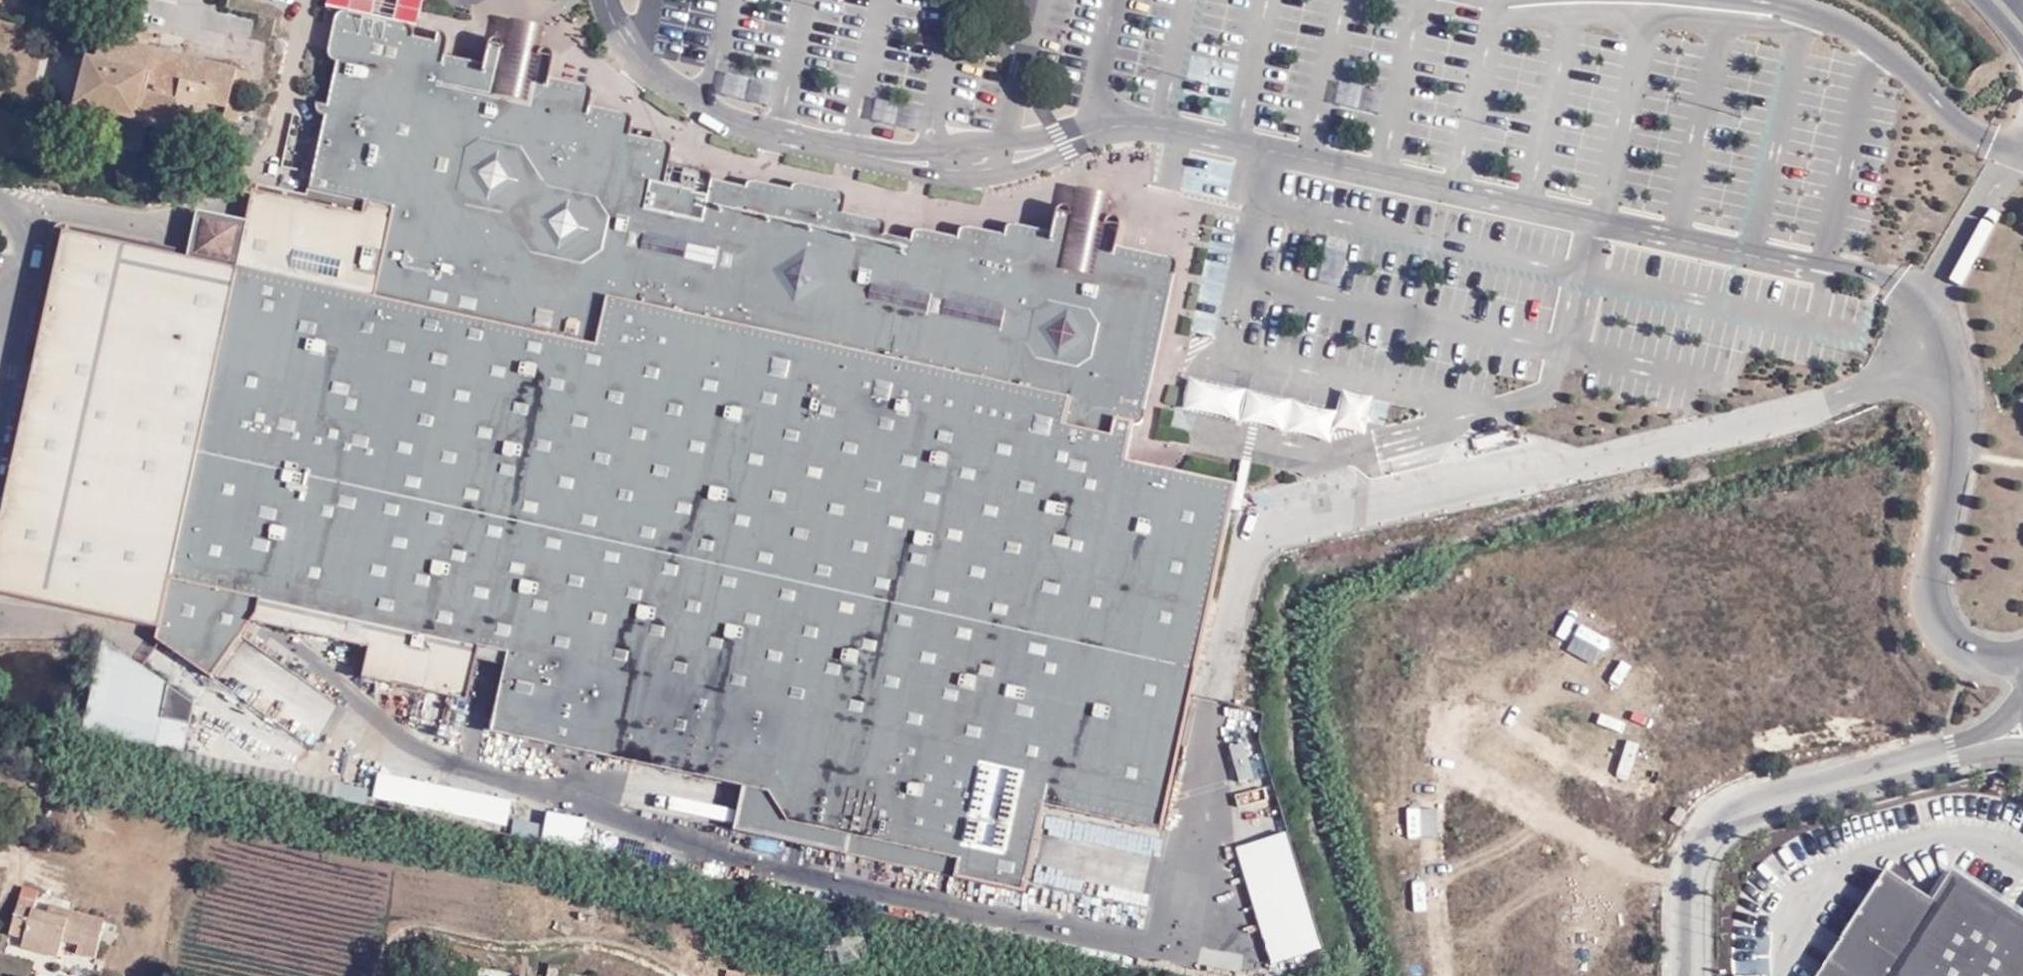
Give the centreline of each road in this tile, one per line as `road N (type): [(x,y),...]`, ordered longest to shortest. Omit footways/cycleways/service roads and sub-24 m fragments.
road 1 (residential): [(1979,743),(1764,795),(1728,819),(1703,848),(1692,885),(1688,975)]

